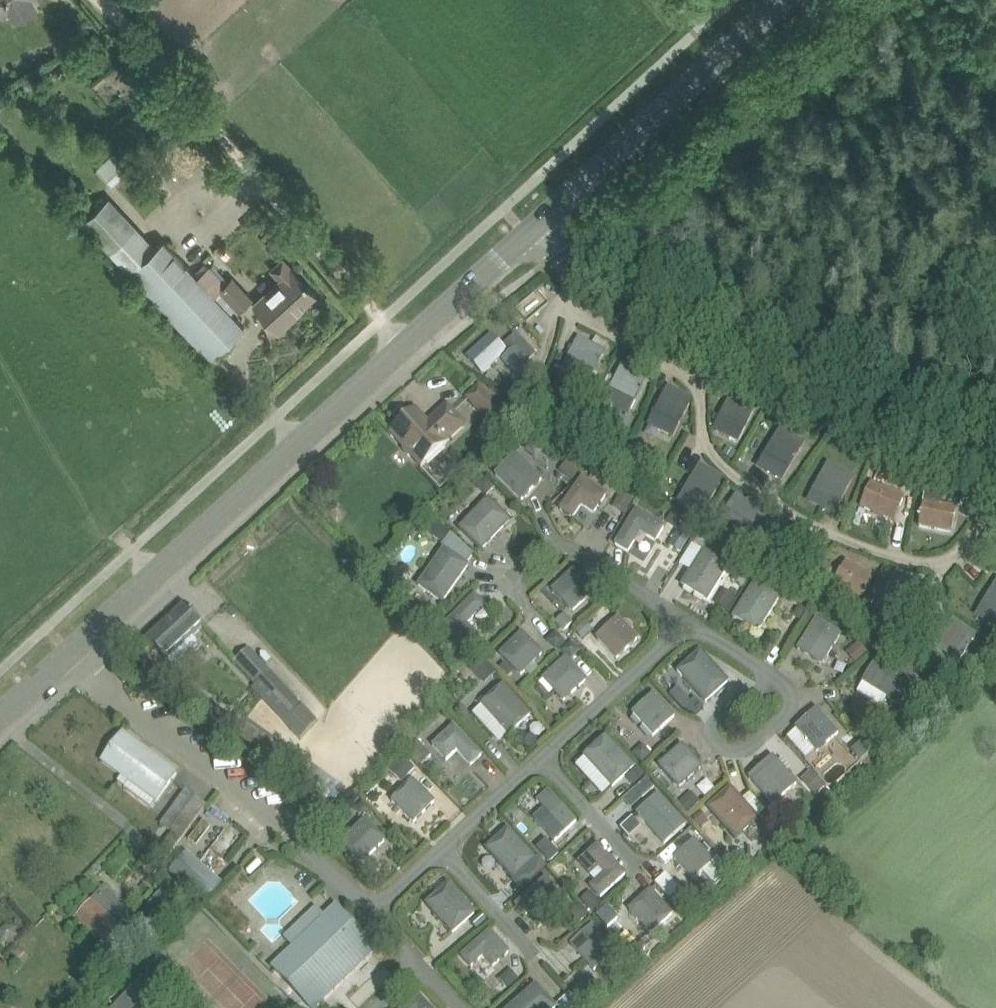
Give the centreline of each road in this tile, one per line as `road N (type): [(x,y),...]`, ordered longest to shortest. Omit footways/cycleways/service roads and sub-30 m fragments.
road 1 (secondary): [(0,715),(526,234)]
road 2 (unclassified): [(995,487),(670,321),(526,234)]
road 3 (track): [(403,346),(106,8)]
road 4 (secondary): [(526,234),(781,0)]

